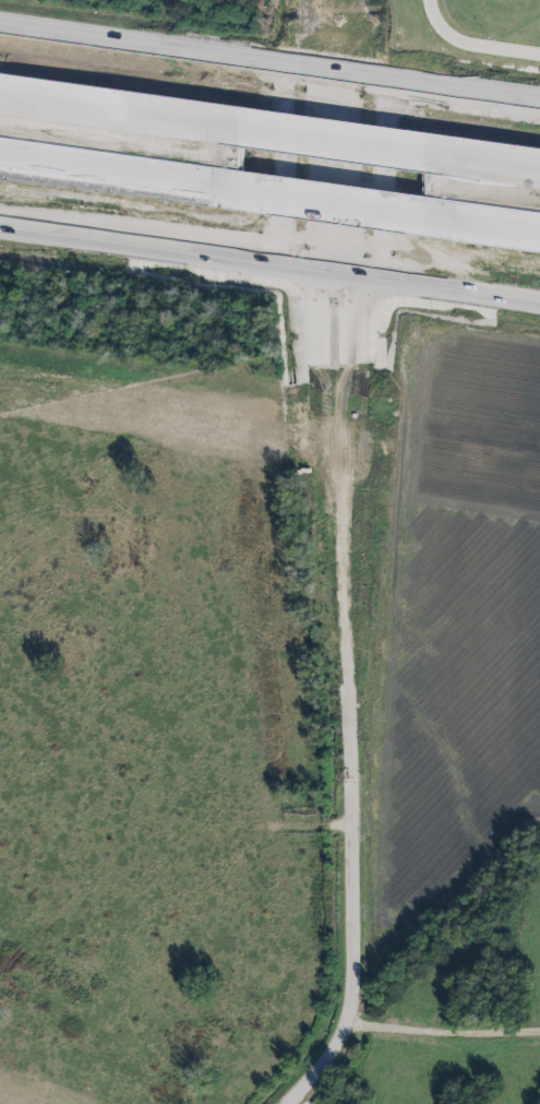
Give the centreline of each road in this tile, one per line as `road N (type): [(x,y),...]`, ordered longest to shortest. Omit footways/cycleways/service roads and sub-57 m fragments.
road 1 (primary): [(0,224),(539,301)]
road 2 (primary): [(539,97),(0,26)]
road 3 (primary): [(187,250),(255,248),(283,230),(278,86),(271,72),(242,57)]
road 4 (primary): [(483,90),(409,93),(386,109),(385,248),(415,283)]
road 5 (motorway): [(0,162),(241,197)]
road 6 (motorway): [(240,133),(0,98)]
road 7 (residential): [(351,901),(344,1020),(281,1103)]
road 8 (tertiary): [(307,63),(311,269)]
road 9 (tertiary): [(352,274),(347,70)]
road 10 (residential): [(344,1020),(539,1028)]
road 11 (motorway): [(241,197),(428,224)]
road 12 (motorway): [(425,161),(240,133)]

